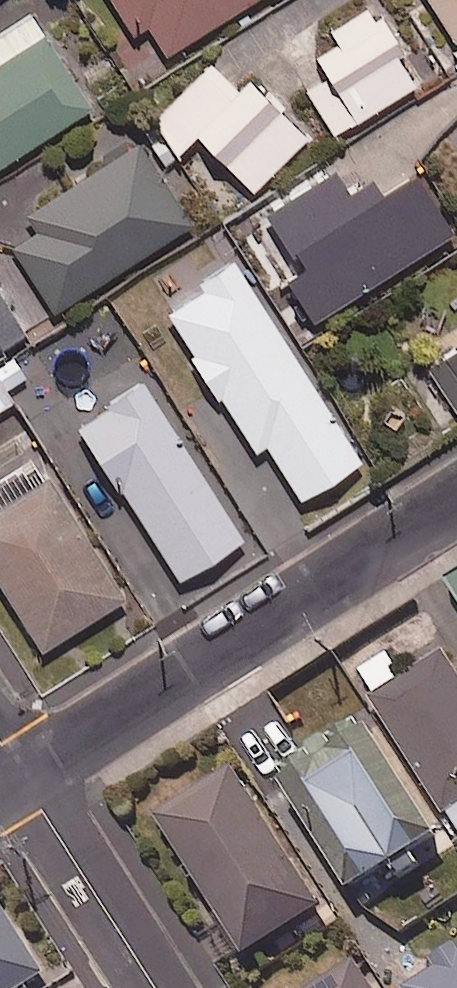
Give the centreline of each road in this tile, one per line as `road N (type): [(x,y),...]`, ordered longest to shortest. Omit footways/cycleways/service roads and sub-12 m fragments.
road 1 (residential): [(22,776),(456,500)]
road 2 (residential): [(22,776),(155,987)]

